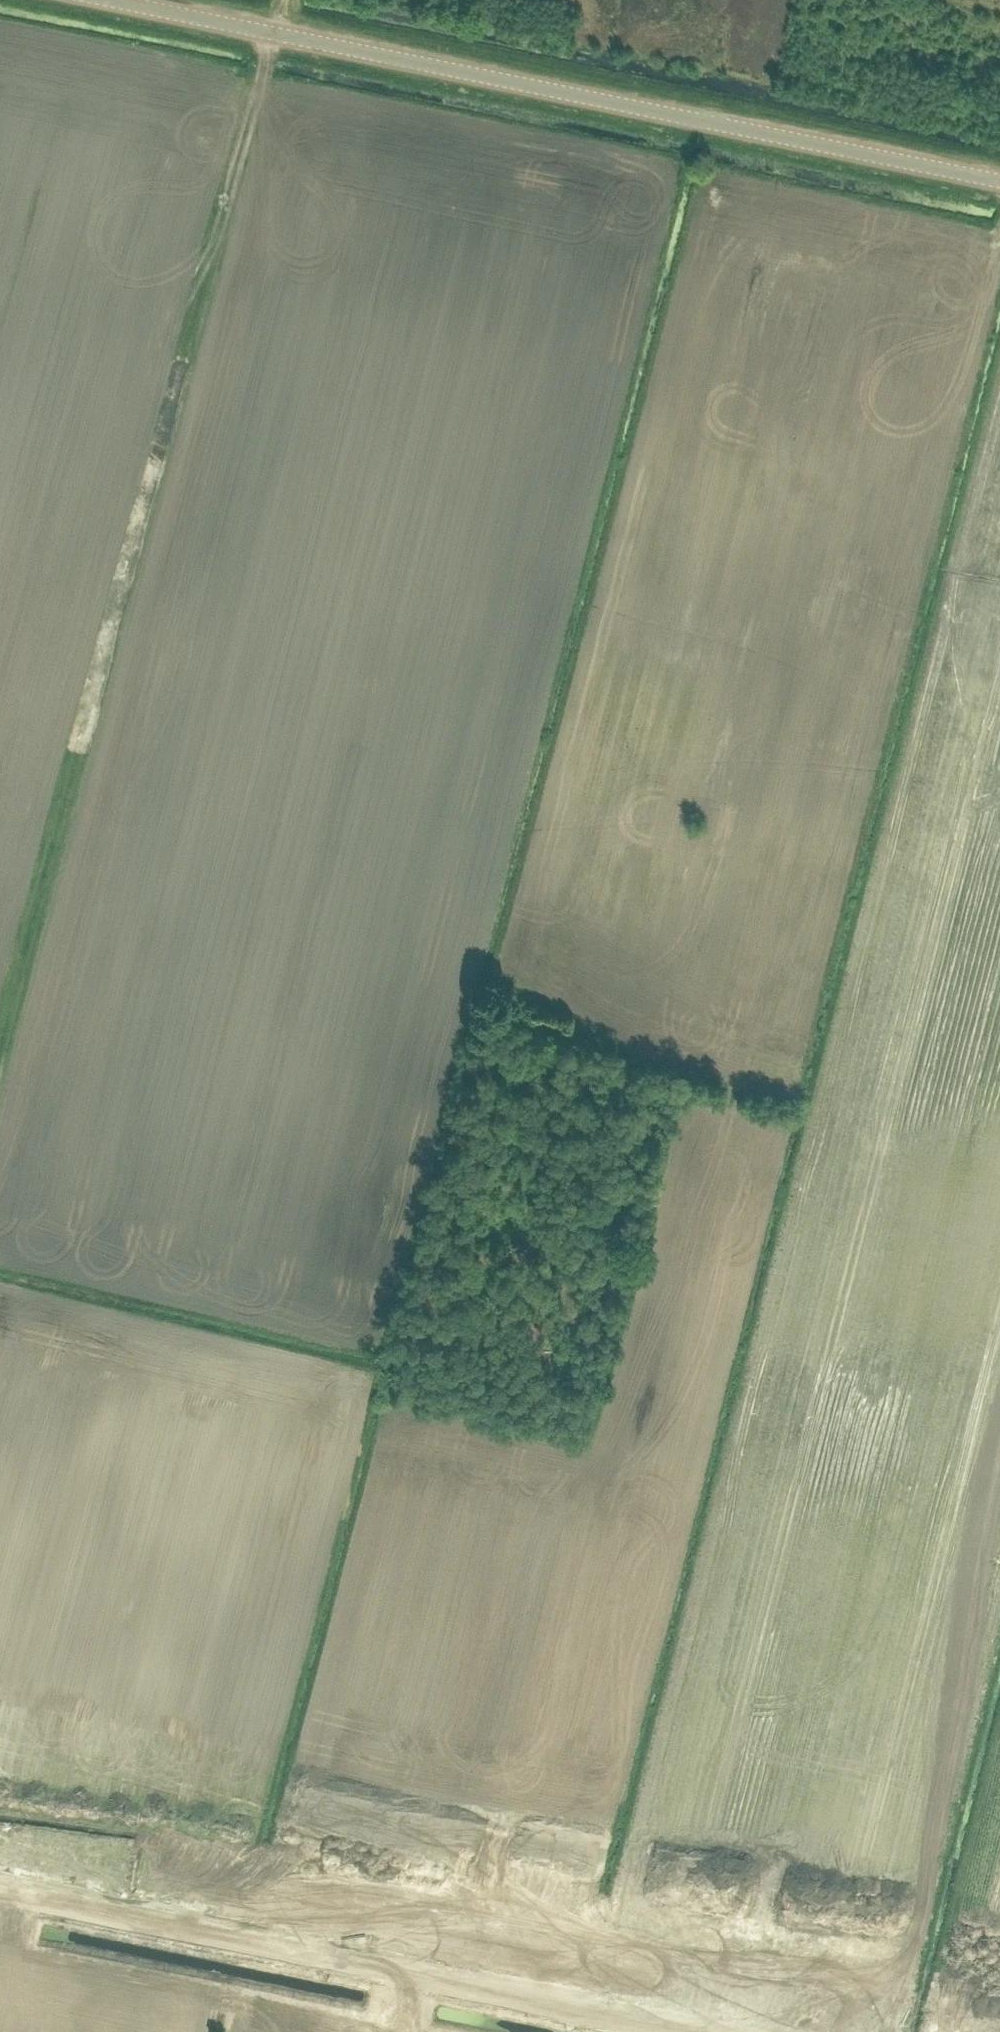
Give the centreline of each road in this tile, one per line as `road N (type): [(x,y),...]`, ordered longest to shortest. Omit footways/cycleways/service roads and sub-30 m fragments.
road 1 (unclassified): [(999,179),(115,0)]
road 2 (unclassified): [(0,1891),(691,2031)]

